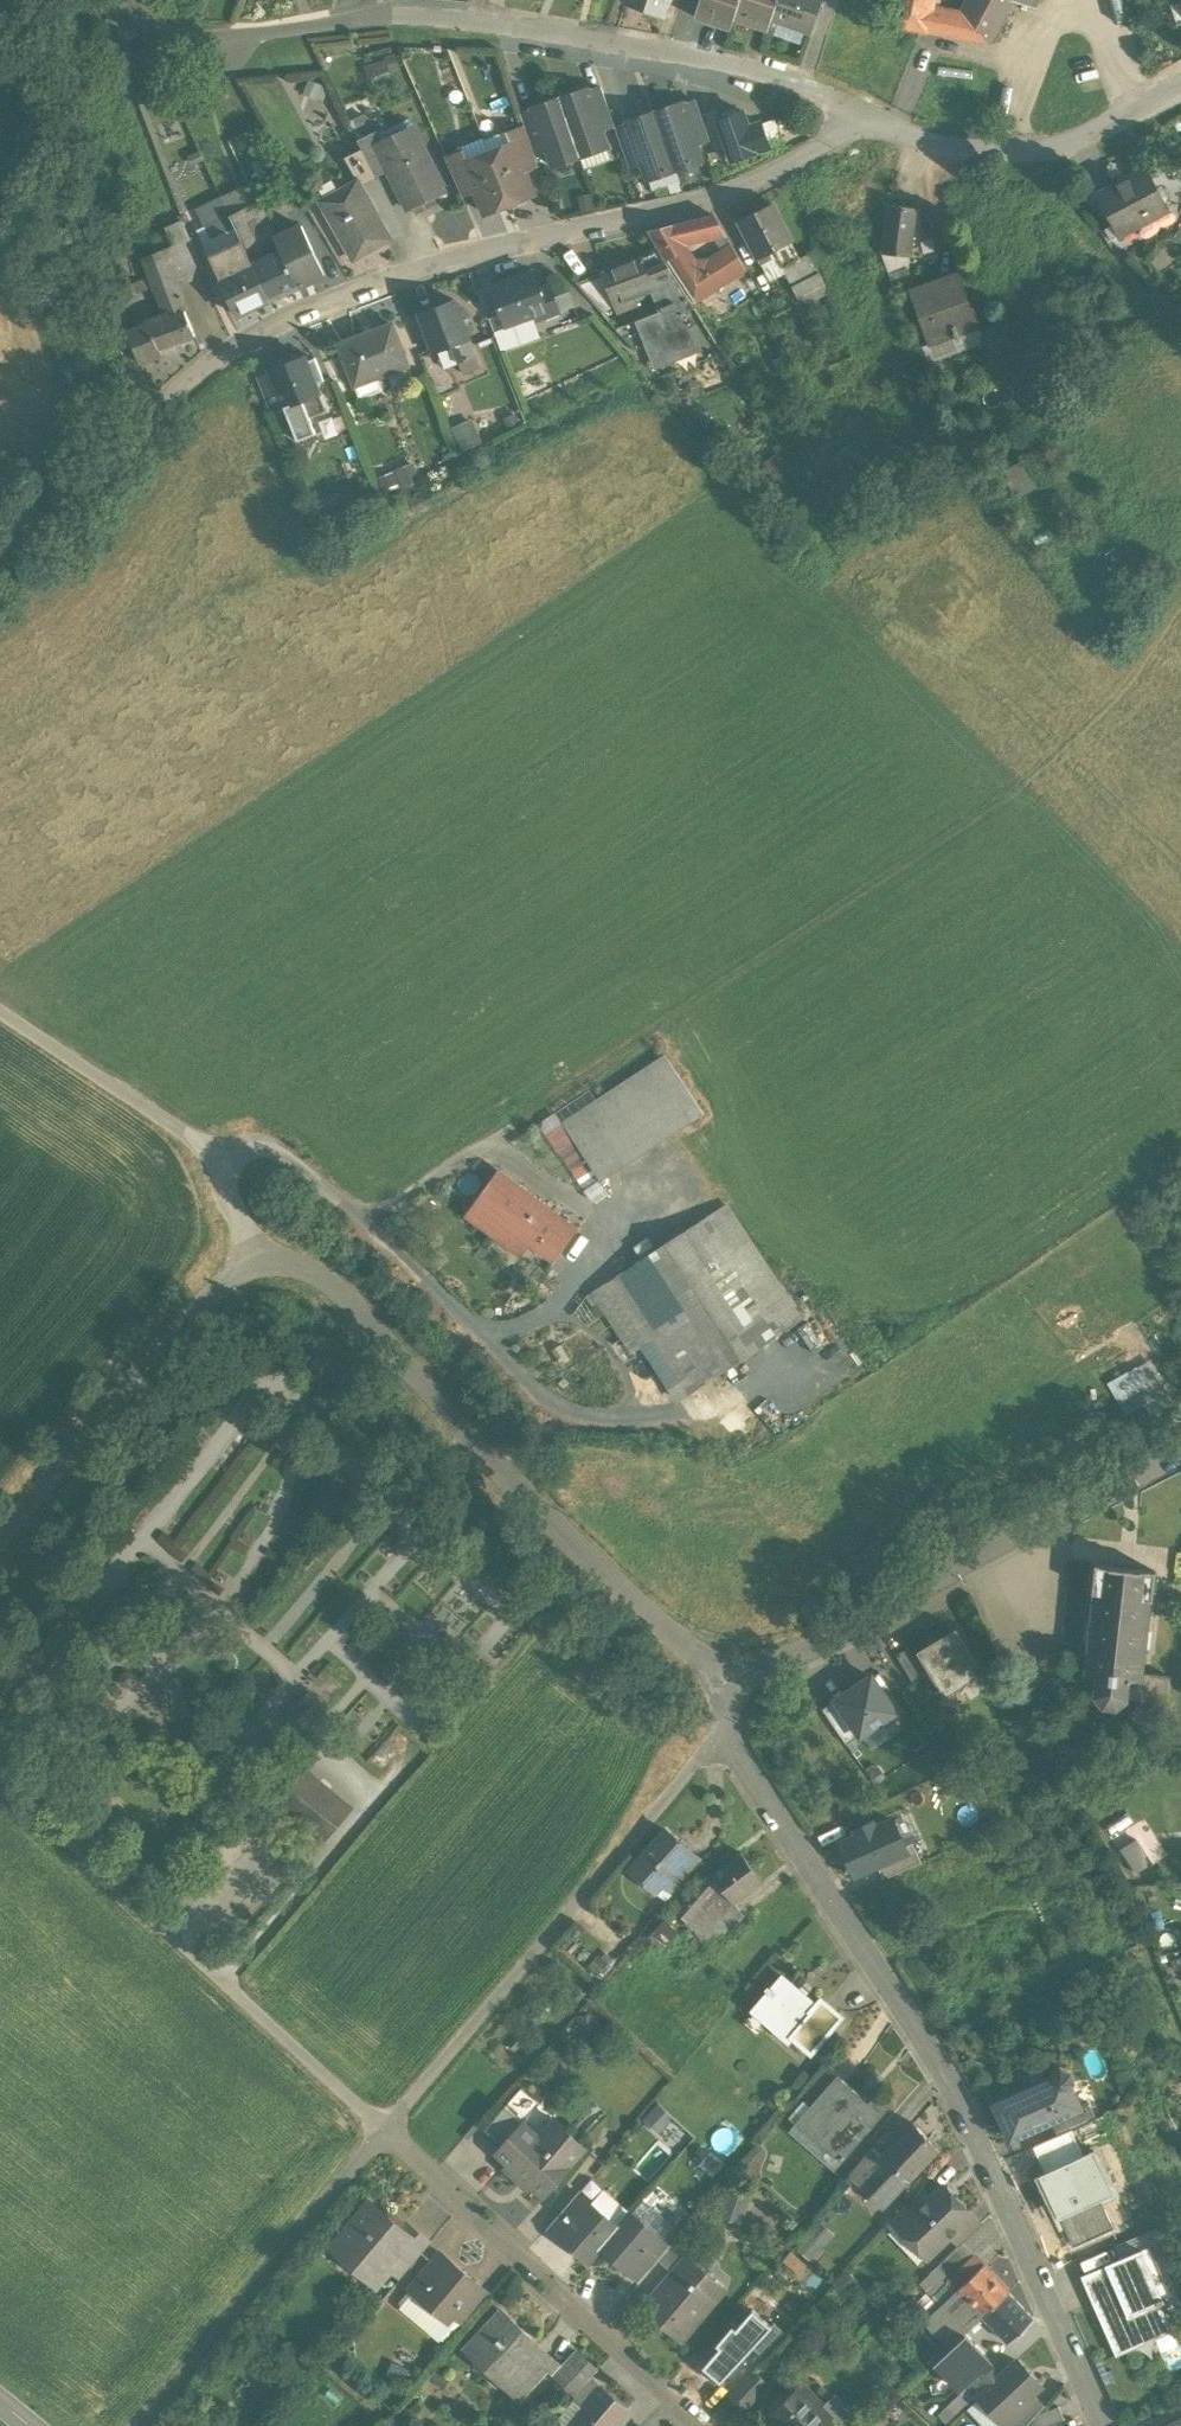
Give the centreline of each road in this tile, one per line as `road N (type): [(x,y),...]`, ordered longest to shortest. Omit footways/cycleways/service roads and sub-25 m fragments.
road 1 (residential): [(0,1541),(174,1335),(257,1251),(309,1273),(710,1677),(746,1689)]
road 2 (residential): [(706,2425),(0,1776)]
road 3 (track): [(150,2425),(387,2128),(724,1737)]
road 4 (residential): [(1100,2425),(948,2081),(724,1737),(746,1689)]
road 5 (track): [(1180,622),(1038,804),(531,1140)]
road 6 (residential): [(170,419),(270,344),(356,307),(471,267),(728,210),(808,174),(867,125)]
road 7 (residential): [(228,57),(398,23),(721,70),(867,125)]
road 8 (residential): [(746,1689),(786,1680),(1180,1443)]
road 9 (residential): [(867,125),(912,145),(1012,163),(1071,154),(1180,103)]
road 10 (track): [(239,1171),(0,1014)]
road 11 (track): [(0,597),(102,506),(170,419)]
road 12 (track): [(110,0),(228,57)]

